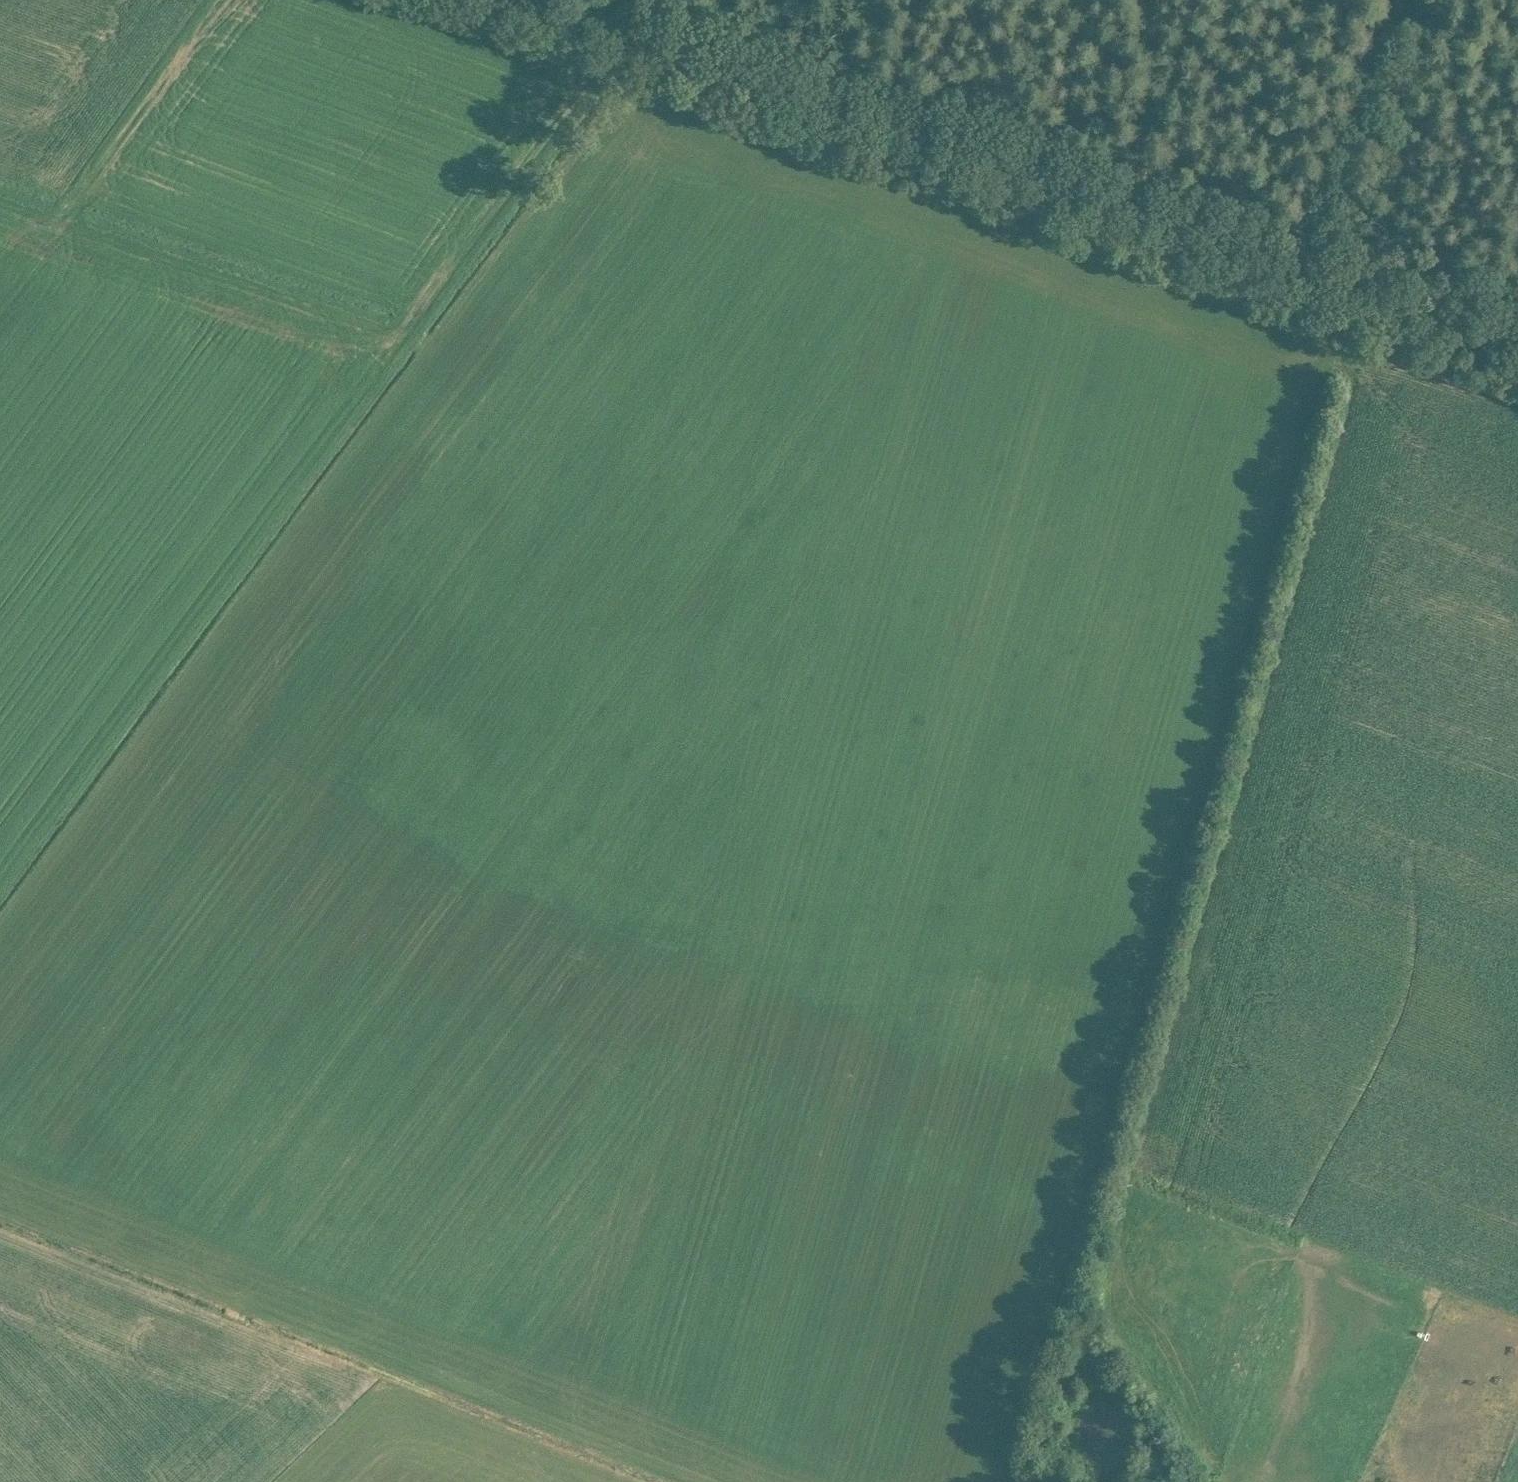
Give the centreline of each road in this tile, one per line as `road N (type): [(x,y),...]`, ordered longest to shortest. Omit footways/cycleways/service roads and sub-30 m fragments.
road 1 (tertiary): [(1517,340),(536,0)]

